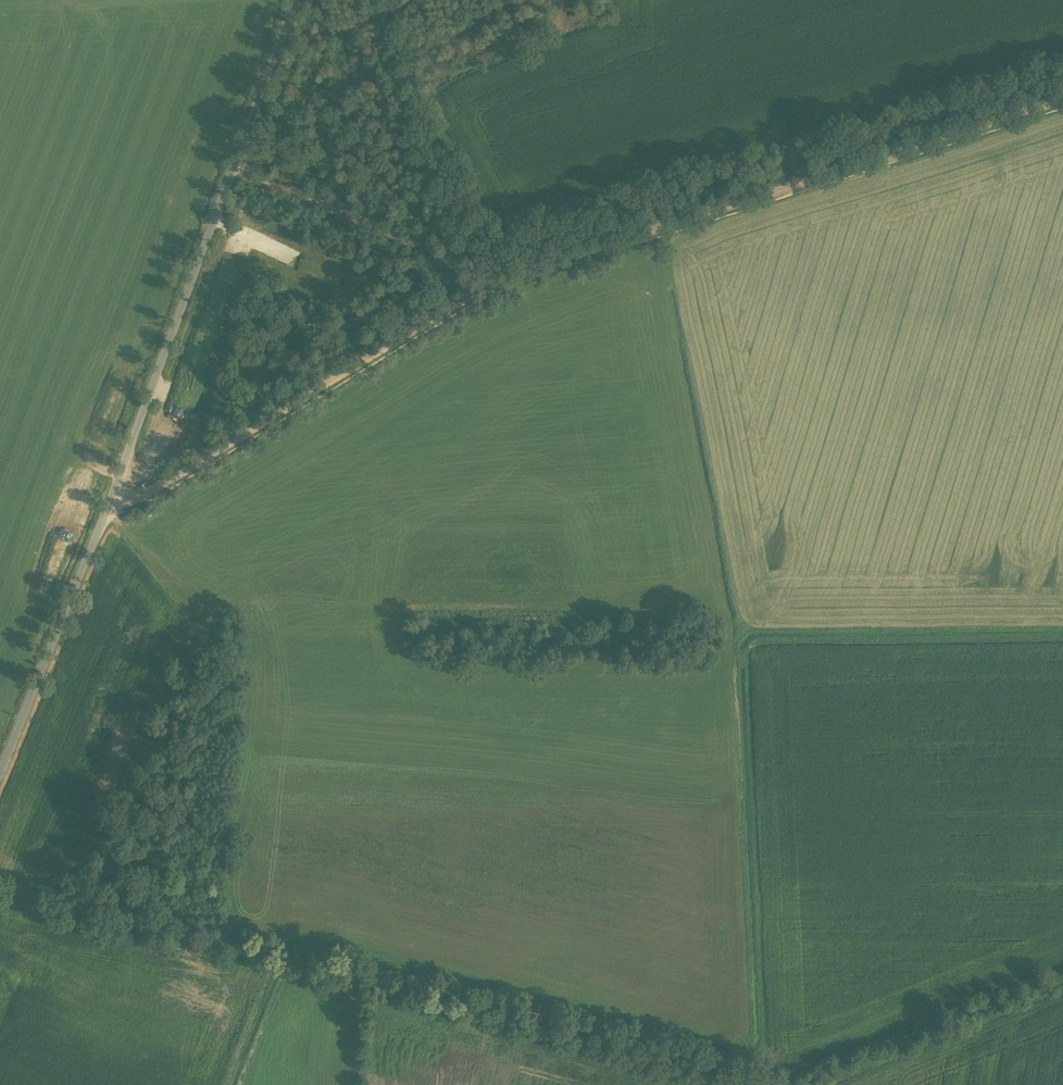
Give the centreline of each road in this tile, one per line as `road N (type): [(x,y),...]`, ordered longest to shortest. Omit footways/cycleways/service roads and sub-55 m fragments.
road 1 (track): [(1062,106),(512,277),(104,516)]
road 2 (tertiary): [(0,772),(299,0)]
road 3 (track): [(231,173),(513,286)]

